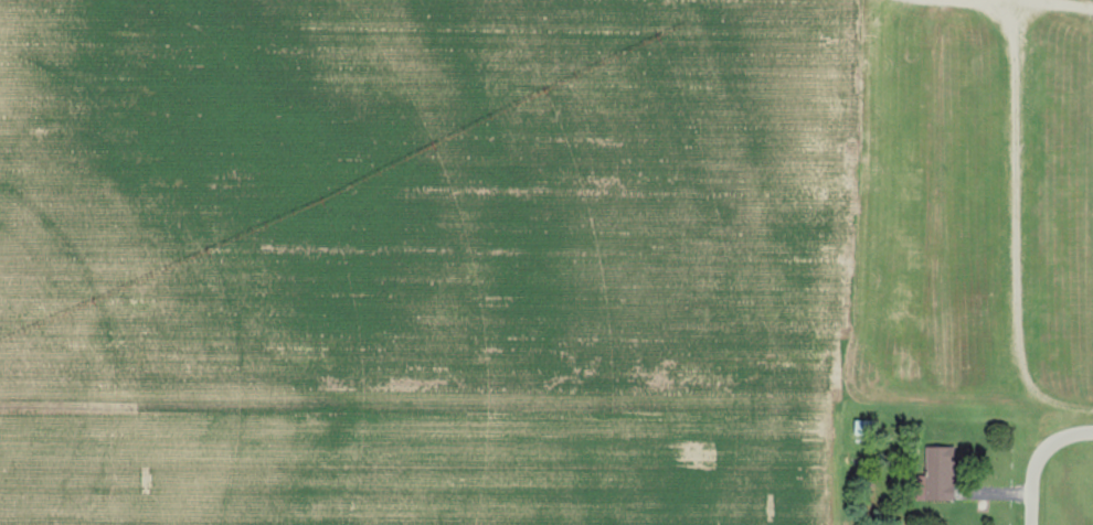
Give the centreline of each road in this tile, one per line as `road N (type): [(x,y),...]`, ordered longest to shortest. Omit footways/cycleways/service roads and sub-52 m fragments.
road 1 (residential): [(1092,433),(1046,446),(1033,475),(1032,524)]

